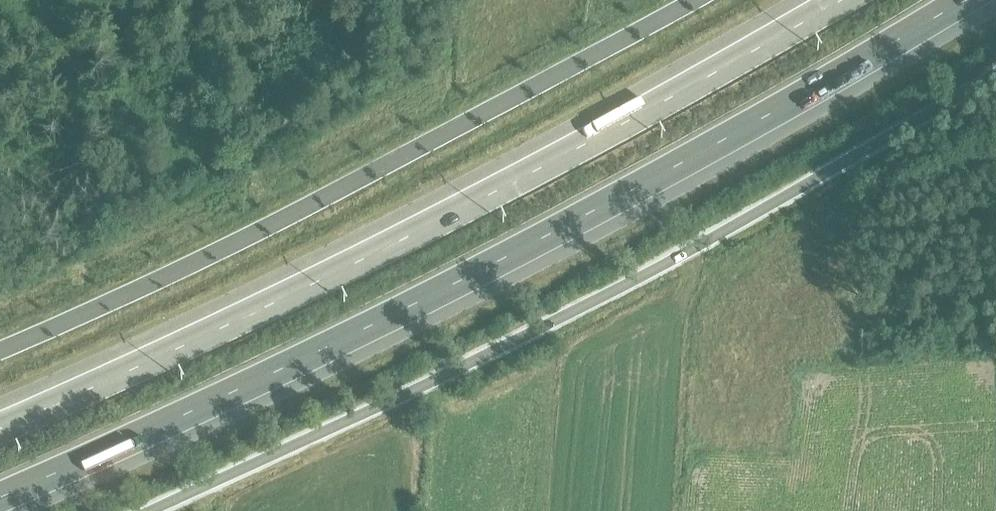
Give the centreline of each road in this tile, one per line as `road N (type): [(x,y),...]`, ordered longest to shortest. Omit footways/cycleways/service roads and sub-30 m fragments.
road 1 (motorway): [(0,497),(574,225),(961,0)]
road 2 (motorway): [(840,0),(447,218),(0,428)]
road 3 (unclassified): [(995,70),(312,449),(165,510)]
road 4 (tertiary): [(705,0),(252,236),(0,350)]

